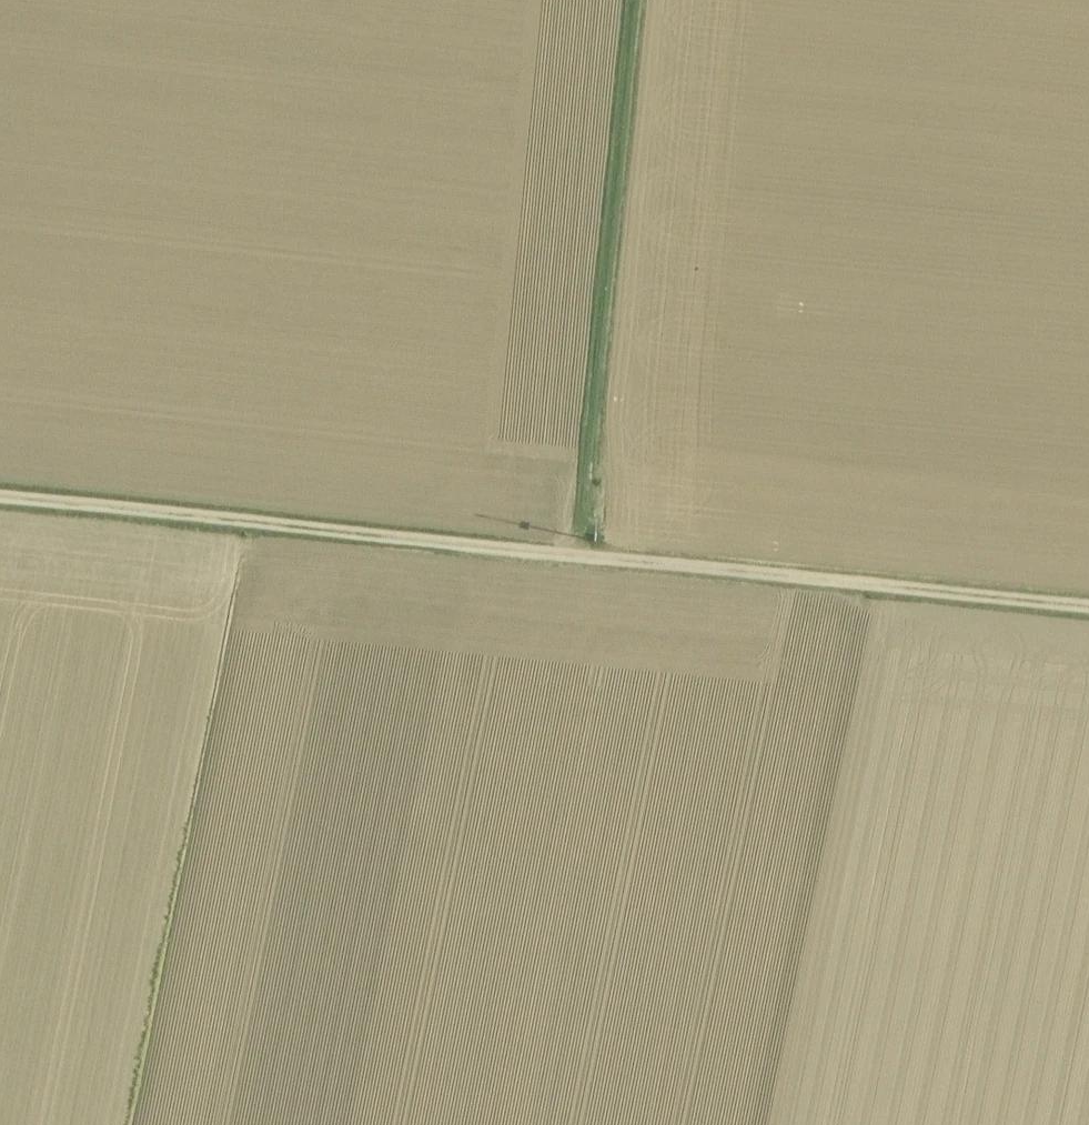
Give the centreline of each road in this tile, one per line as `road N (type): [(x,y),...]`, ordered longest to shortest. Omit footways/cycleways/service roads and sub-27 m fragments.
road 1 (track): [(0,490),(584,554)]
road 2 (track): [(639,0),(584,554)]
road 3 (track): [(584,554),(1088,606)]

